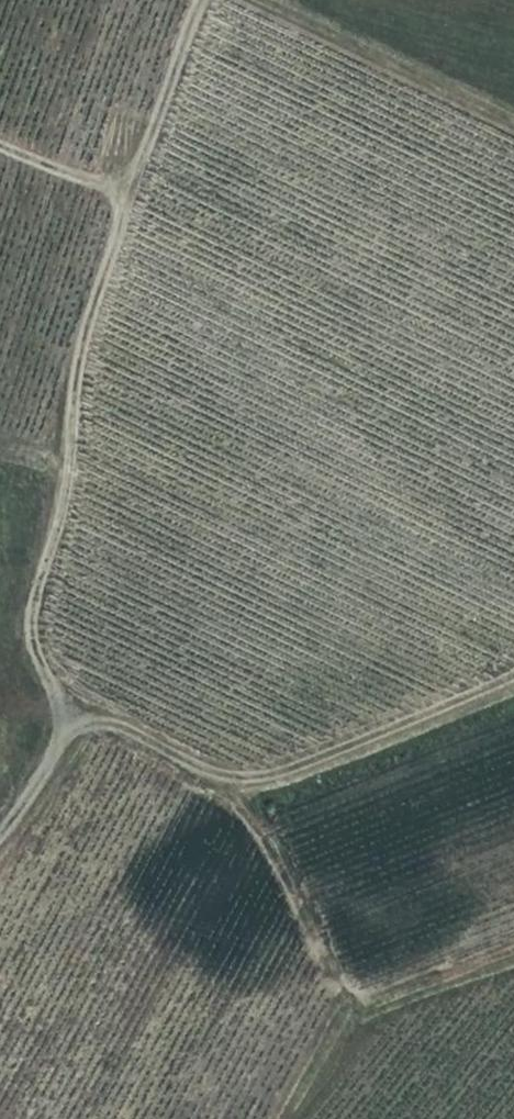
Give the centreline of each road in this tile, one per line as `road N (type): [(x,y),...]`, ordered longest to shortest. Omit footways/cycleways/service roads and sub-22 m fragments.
road 1 (track): [(127,190),(76,355),(69,465),(28,646),(75,691),(82,737),(0,821)]
road 2 (track): [(82,737),(118,730),(241,797),(513,676)]
road 3 (track): [(513,955),(348,1006),(241,797)]
road 4 (track): [(194,0),(127,190),(0,149)]

